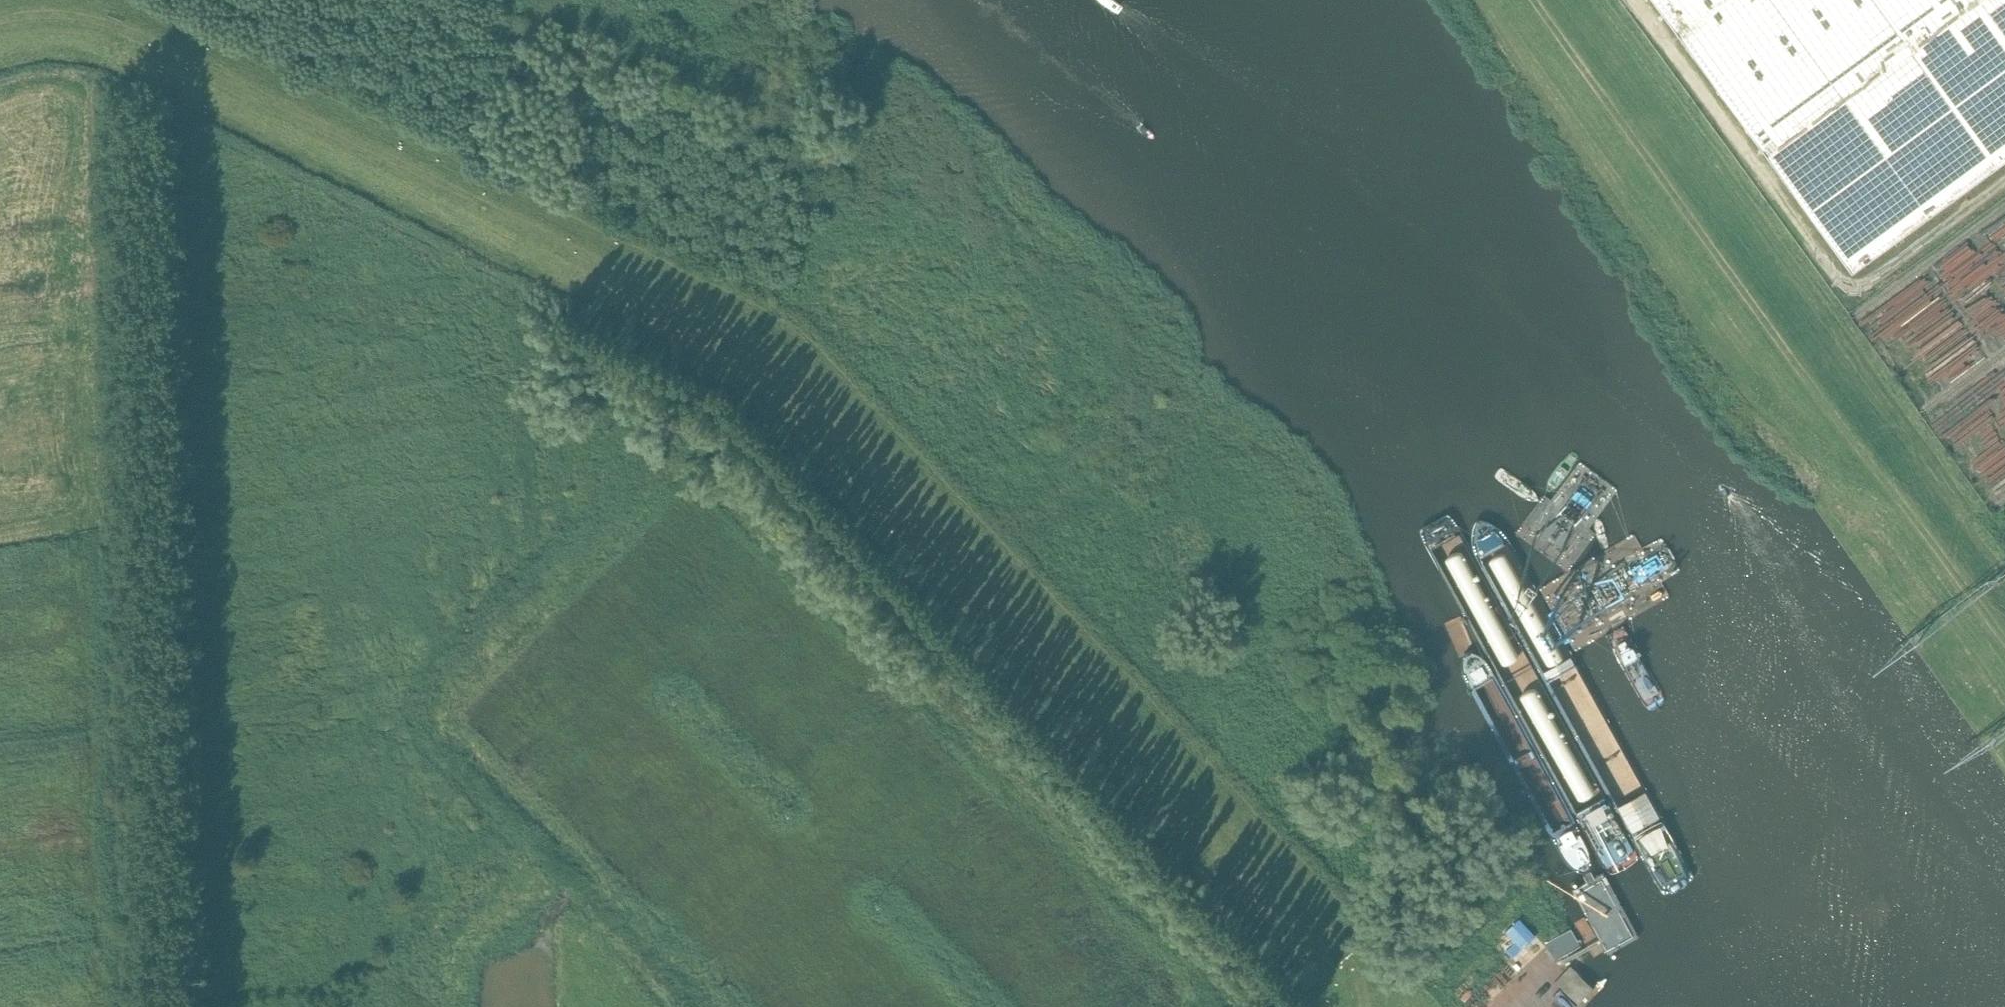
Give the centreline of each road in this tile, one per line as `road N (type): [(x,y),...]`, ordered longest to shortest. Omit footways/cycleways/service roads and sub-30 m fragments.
road 1 (track): [(2004,643),(1536,0)]

